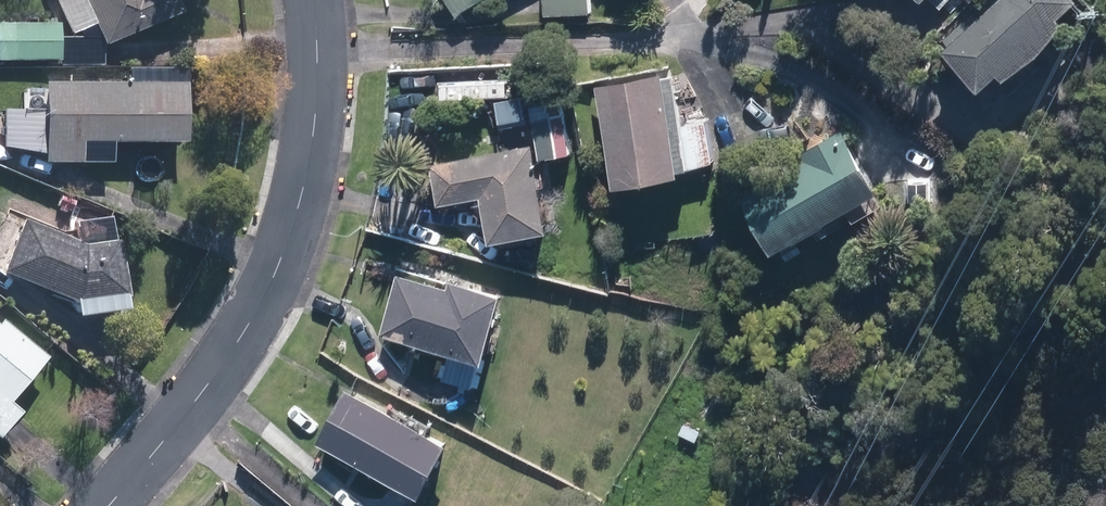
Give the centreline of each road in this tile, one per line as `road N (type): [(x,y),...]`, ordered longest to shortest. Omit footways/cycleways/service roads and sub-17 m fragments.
road 1 (residential): [(311,0),(313,121),(283,254),(245,339),(111,505)]

